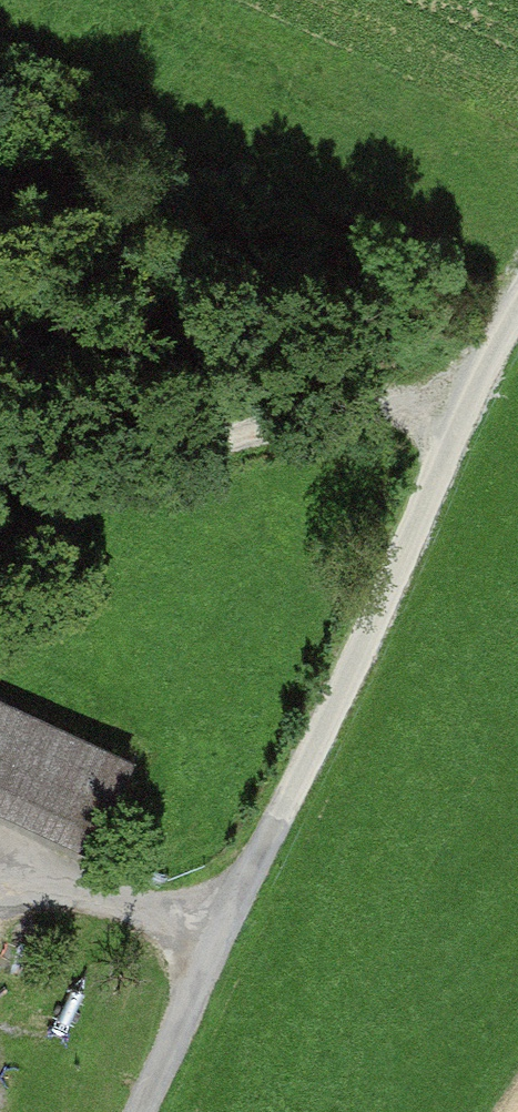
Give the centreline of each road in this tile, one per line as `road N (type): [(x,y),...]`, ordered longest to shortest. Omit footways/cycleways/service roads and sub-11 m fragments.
road 1 (track): [(144,1111),(517,309)]
road 2 (track): [(0,479),(127,466),(479,386)]
road 3 (track): [(230,926),(0,874)]

